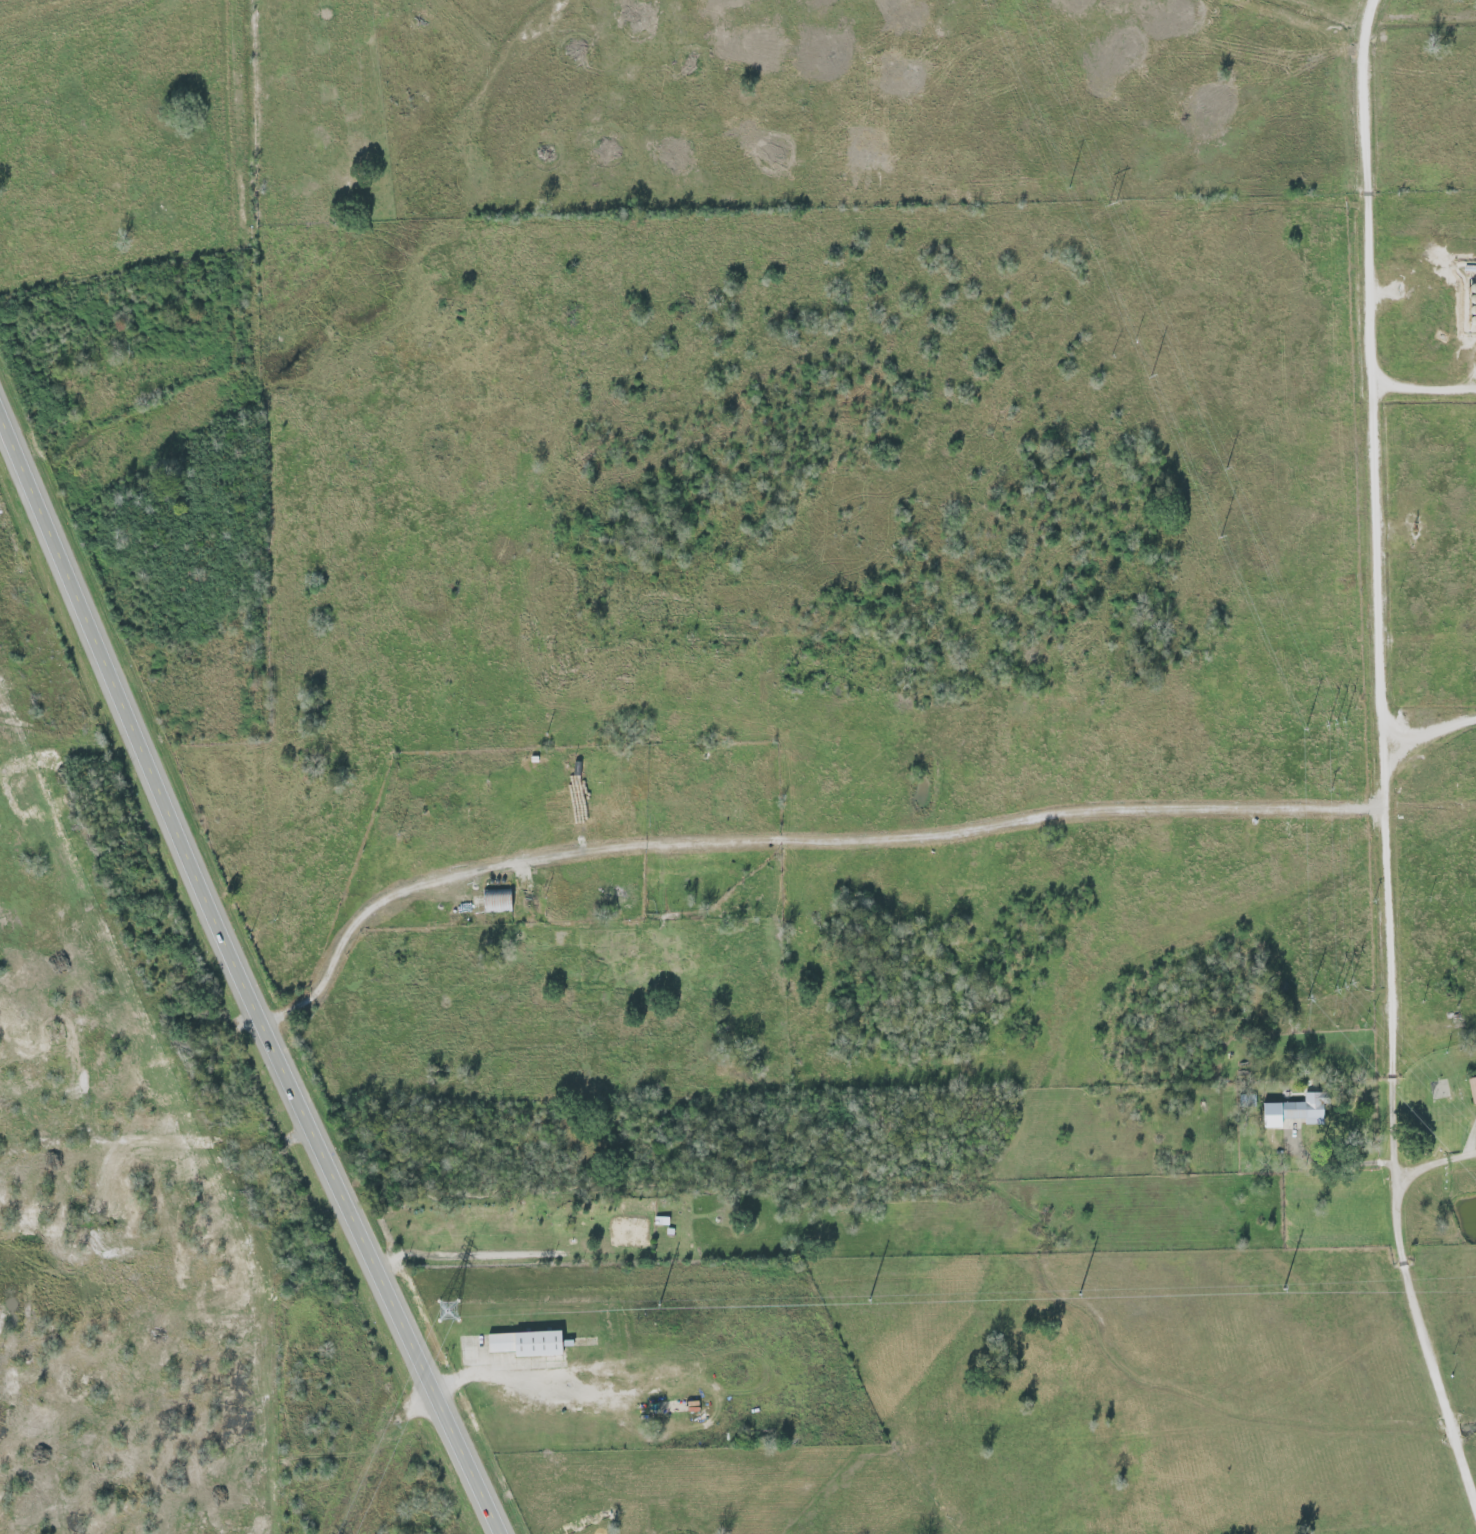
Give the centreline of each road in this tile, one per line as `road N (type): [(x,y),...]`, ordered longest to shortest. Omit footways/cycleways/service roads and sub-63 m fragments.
road 1 (primary): [(502,1533),(239,968),(0,407)]
road 2 (residential): [(1375,0),(1367,38),(1390,853)]
road 3 (residential): [(1475,1488),(1407,1266),(1397,1195),(1390,853)]

